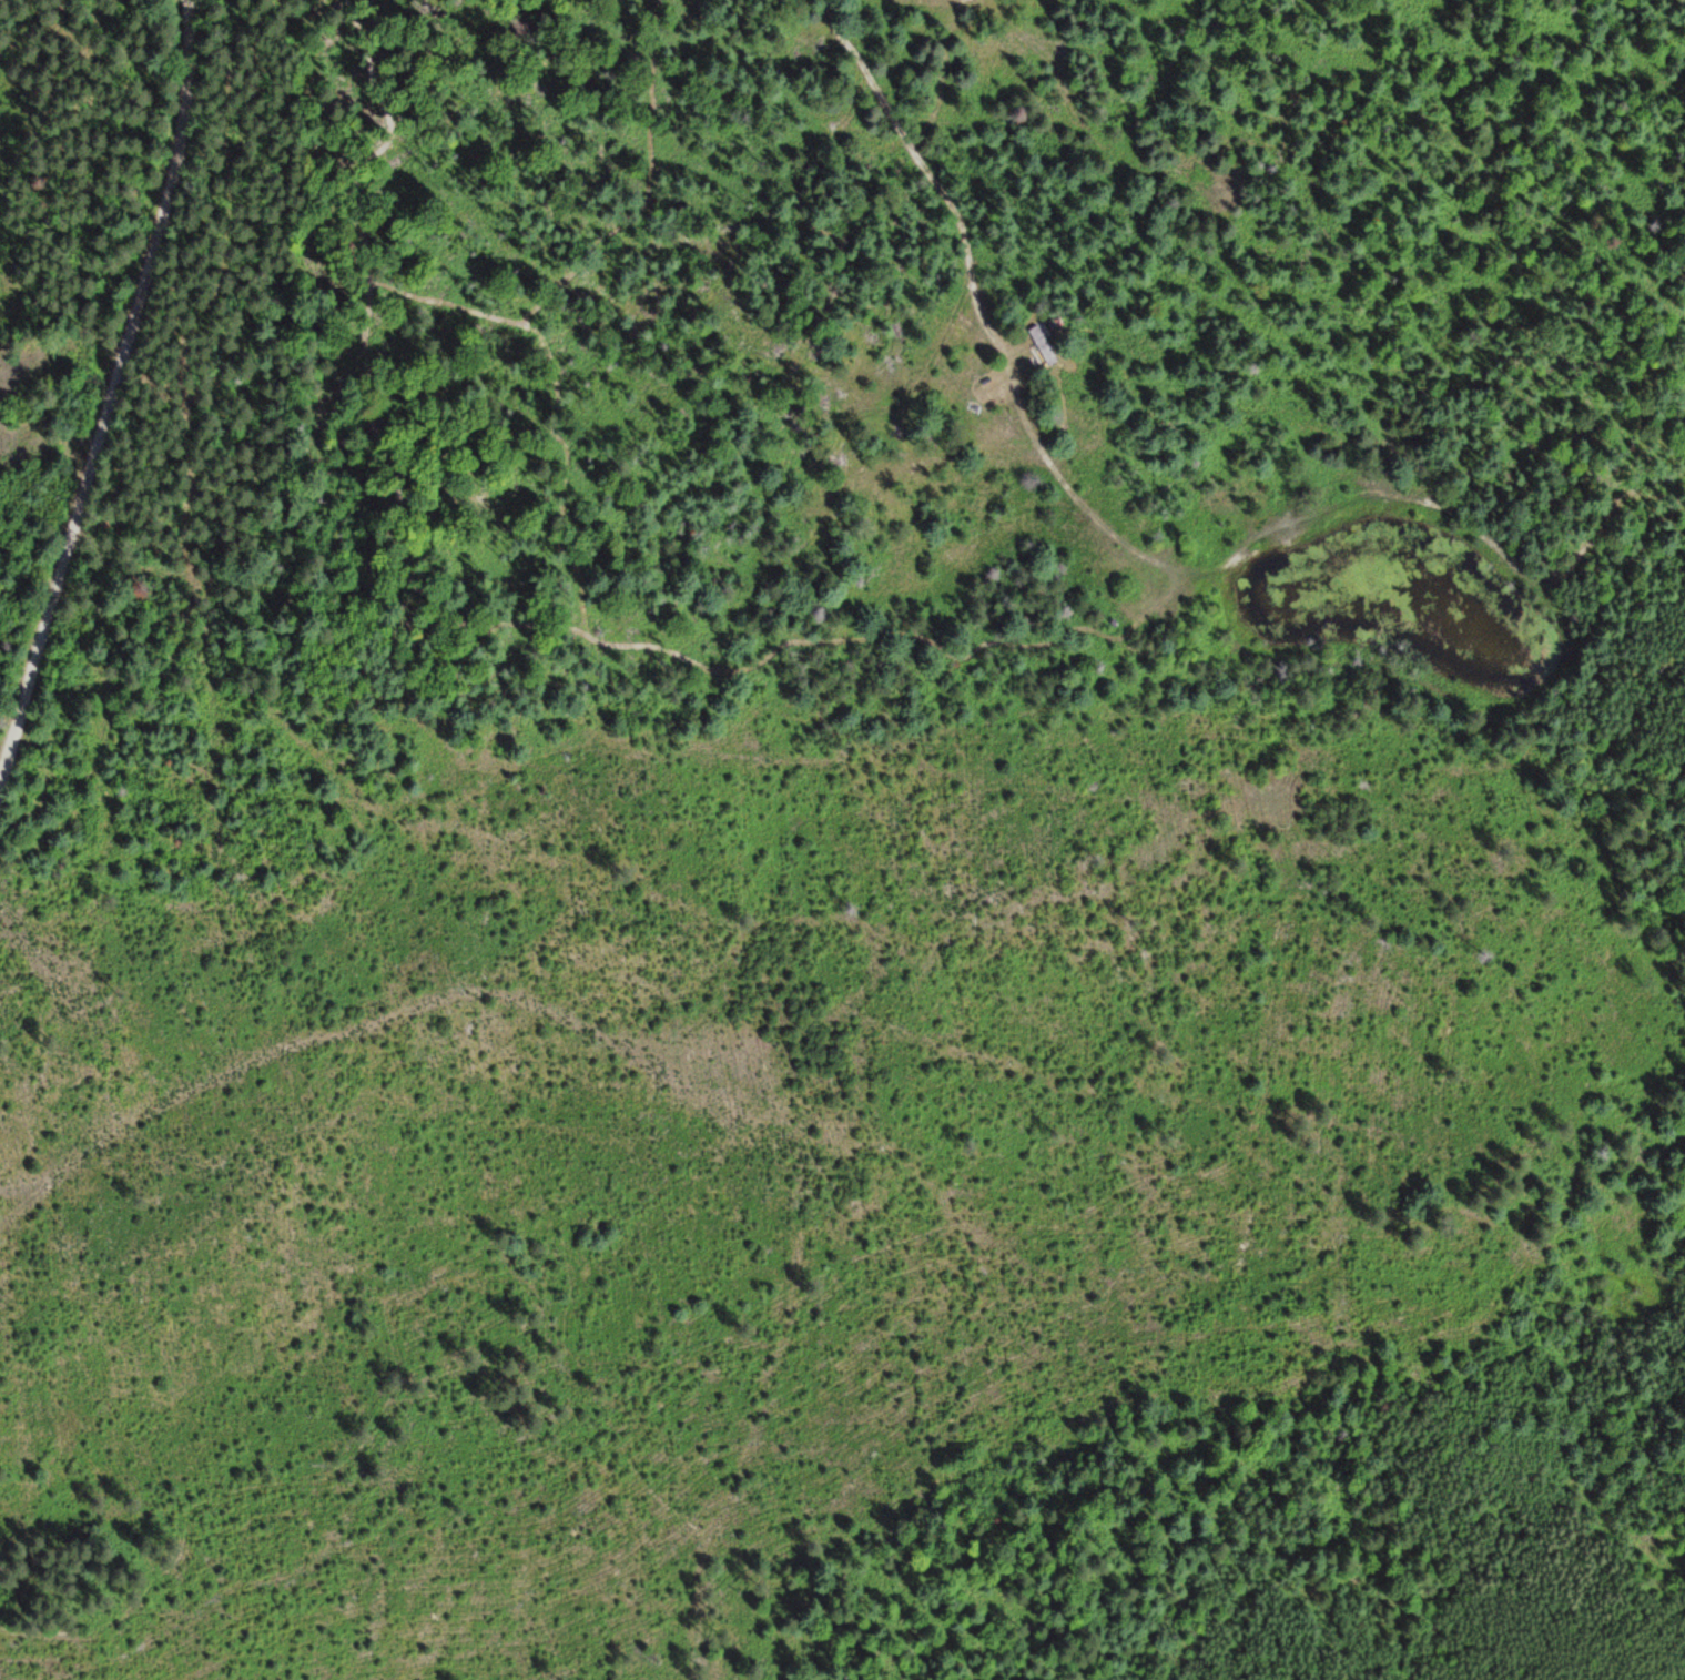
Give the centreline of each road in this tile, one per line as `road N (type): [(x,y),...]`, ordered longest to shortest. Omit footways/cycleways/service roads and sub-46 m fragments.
road 1 (track): [(1684,515),(1627,505),(1550,585),(1472,524),(1385,489),(1262,529),(1225,561),(1169,561),(1113,538),(1042,452),(975,293),(963,223),(871,79),(833,0)]
road 2 (residential): [(0,796),(165,214),(192,67),(187,0)]
road 3 (track): [(915,145),(945,78),(960,0)]

